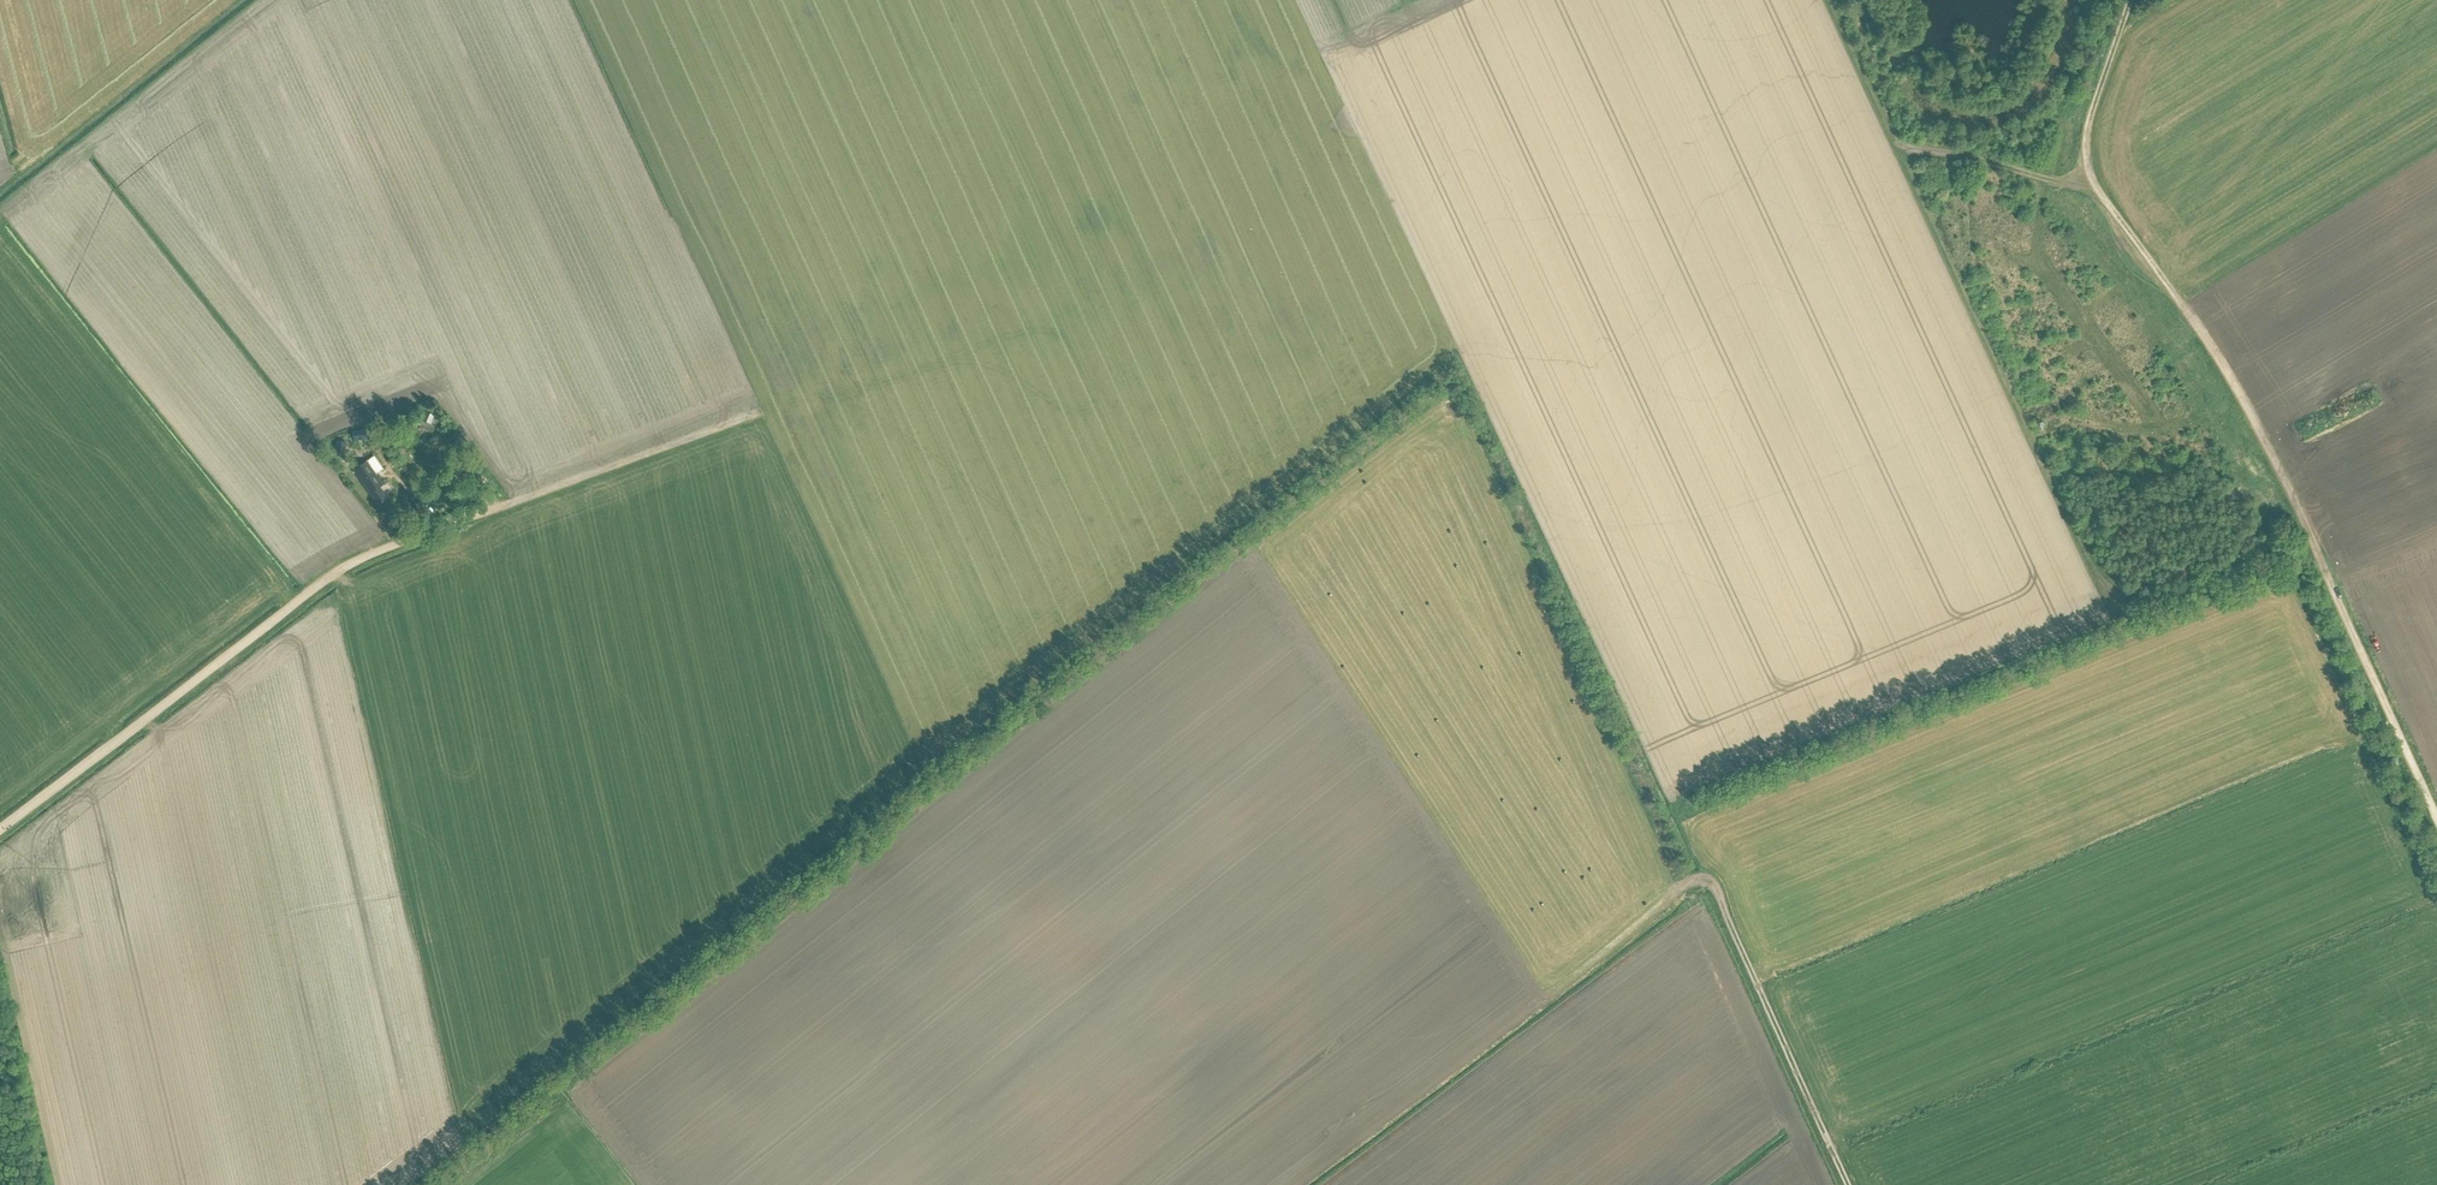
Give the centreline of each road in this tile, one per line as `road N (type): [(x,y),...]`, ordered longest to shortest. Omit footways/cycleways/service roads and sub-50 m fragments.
road 1 (track): [(2436,820),(2255,416),(2087,165),(2090,122),(2129,0)]
road 2 (track): [(0,828),(334,573),(495,506)]
road 3 (track): [(2096,185),(1968,155),(1916,153),(1895,142),(1826,0)]

